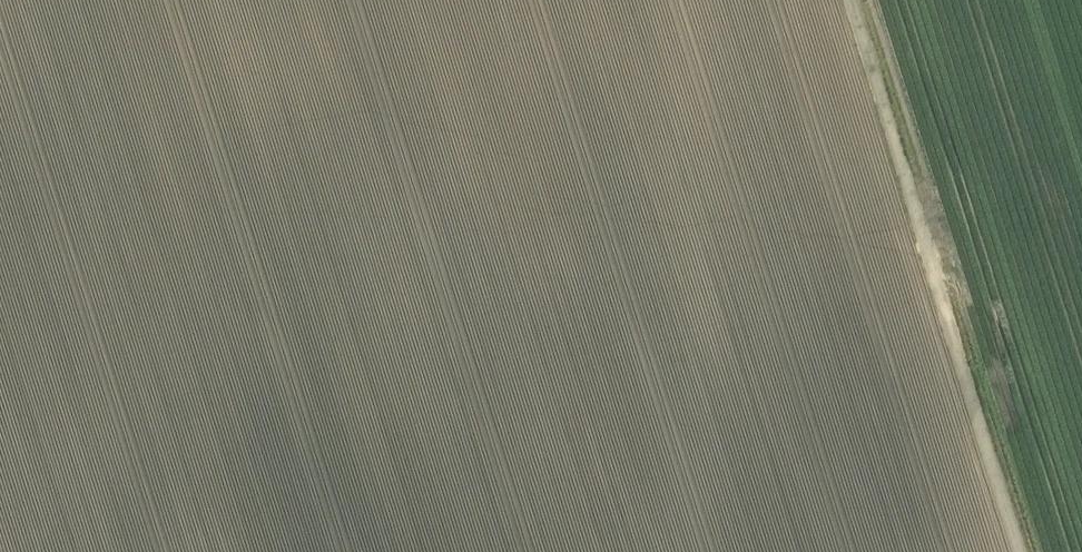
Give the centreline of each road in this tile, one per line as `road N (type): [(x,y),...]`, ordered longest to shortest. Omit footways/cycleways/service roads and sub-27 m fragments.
road 1 (track): [(1026,551),(861,0)]

